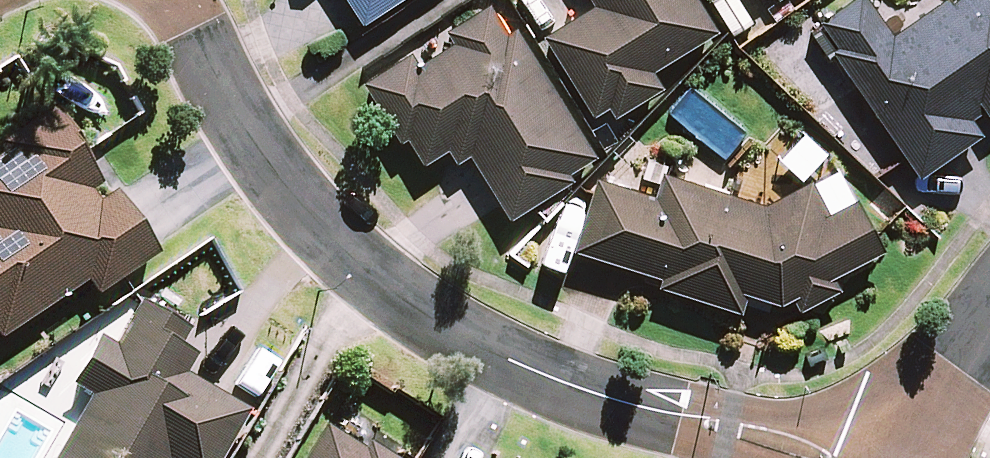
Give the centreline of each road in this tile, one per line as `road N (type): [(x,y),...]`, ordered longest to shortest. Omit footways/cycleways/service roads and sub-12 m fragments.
road 1 (residential): [(173,0),(246,127),(344,242),(458,337),(558,382),(813,457)]
road 2 (residential): [(910,457),(989,333)]

